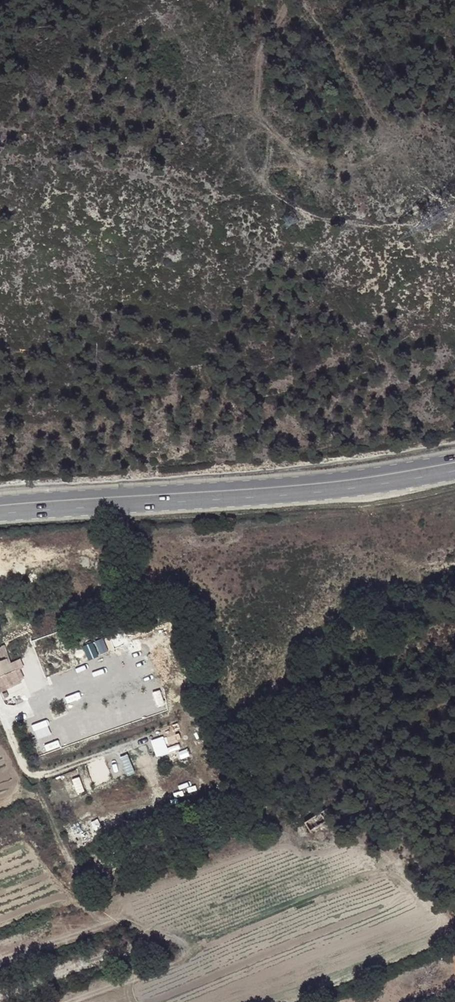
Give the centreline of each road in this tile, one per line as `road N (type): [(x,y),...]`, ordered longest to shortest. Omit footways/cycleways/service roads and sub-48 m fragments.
road 1 (secondary): [(0,517),(303,496),(454,470)]
road 2 (secondary): [(454,455),(292,480),(0,502)]

